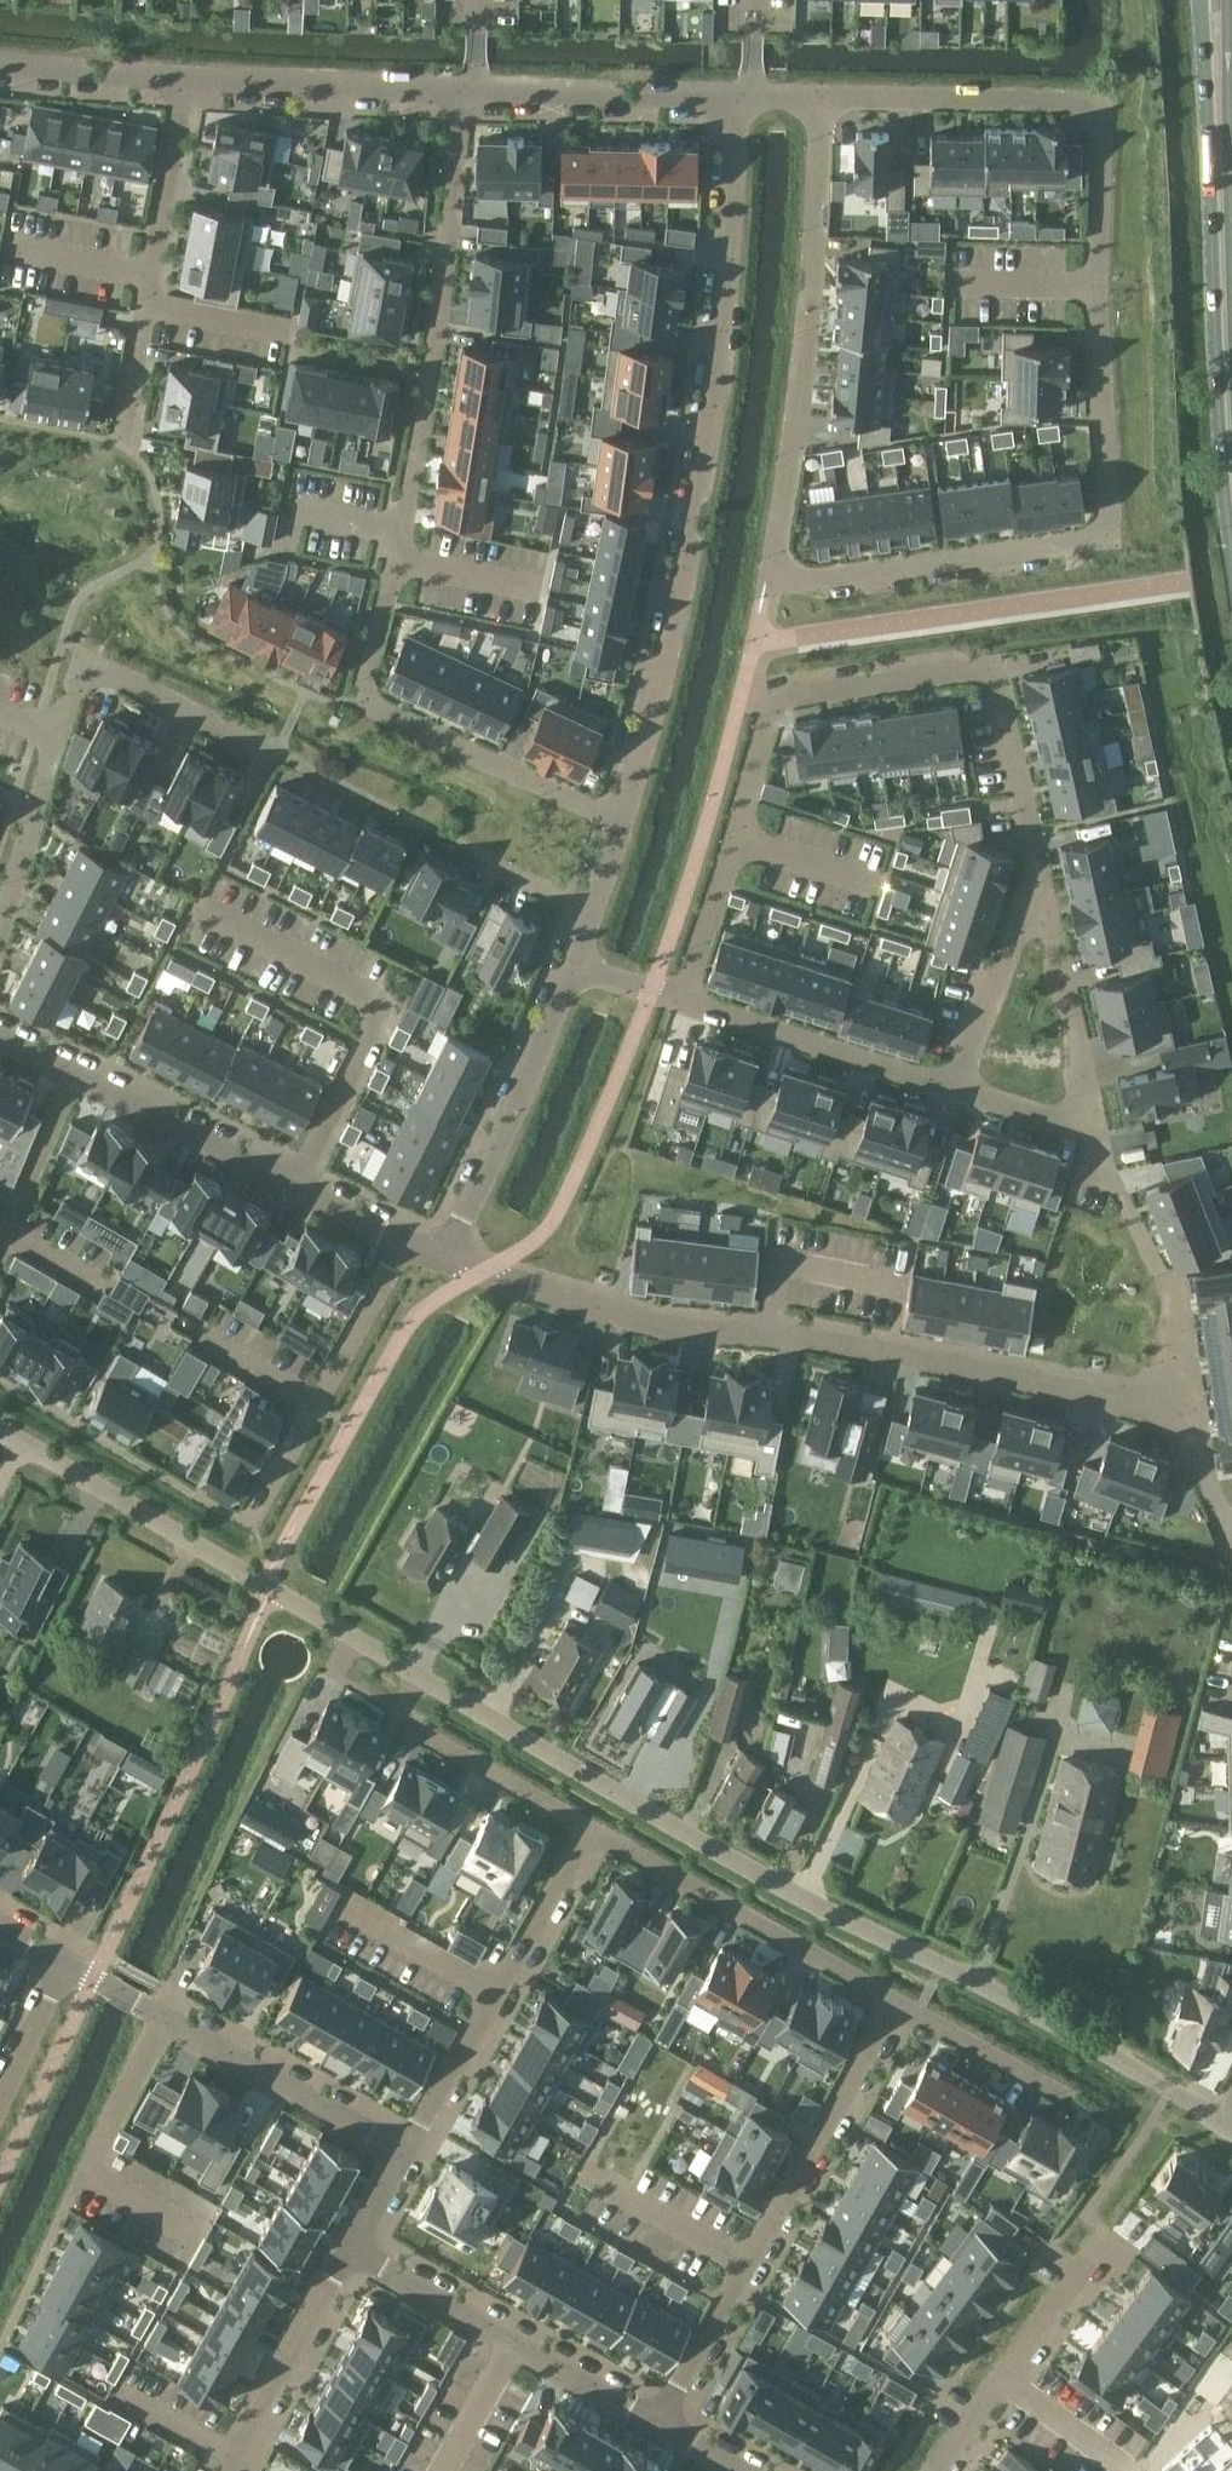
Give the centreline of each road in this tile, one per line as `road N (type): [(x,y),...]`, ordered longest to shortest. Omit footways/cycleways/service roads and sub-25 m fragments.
road 1 (residential): [(1221,2119),(1028,2009),(749,1871),(0,1431)]
road 2 (residential): [(622,821),(362,703),(440,321),(457,90)]
road 3 (residential): [(818,99),(803,339),(767,581),(1103,539)]
road 4 (residential): [(447,1257),(657,1328),(888,1352),(1187,1413)]
road 5 (residential): [(1039,872),(994,669),(773,699),(683,1003)]
road 6 (residential): [(735,97),(708,430),(676,615),(622,821)]
road 7 (residential): [(1103,539),(1092,107),(818,99)]
road 8 (residential): [(0,930),(85,664),(275,755)]
road 9 (residential): [(894,2002),(665,2414)]
road 10 (primary): [(1231,471),(1217,61)]
road 11 (residential): [(64,1959),(405,2147)]
road 12 (residential): [(73,1075),(406,1243)]
road 13 (residential): [(181,78),(121,443)]
road 14 (residential): [(589,1829),(405,2147)]
road 15 (residential): [(356,2246),(665,2414)]
road 16 (residential): [(589,1829),(894,2002)]
road 17 (residential): [(406,1243),(250,1521)]
road 18 (residential): [(573,966),(447,1257)]
road 19 (residential): [(1095,1131),(1175,1314),(1187,1413)]
road 20 (residential): [(936,2470),(1109,2232)]
road 21 (residential): [(683,1003),(950,1087)]
road 22 (residential): [(181,78),(457,90)]
road 23 (residential): [(1039,872),(1095,1131)]
road 24 (residential): [(473,91),(735,97)]
road 25 (residential): [(356,2246),(230,2470)]
road 26 (residential): [(950,1087),(1039,872)]
road 27 (residential): [(409,1726),(589,1829)]
road 28 (residential): [(894,2002),(1071,2099)]
road 29 (residential): [(73,1075),(0,1242)]
road 30 (residential): [(0,63),(181,78)]
road 31 (residential): [(622,821),(573,966)]
road 32 (residential): [(0,2097),(64,1959)]
road 33 (residential): [(950,1087),(1095,1131)]
road 34 (residential): [(1187,1413),(1231,1557)]

